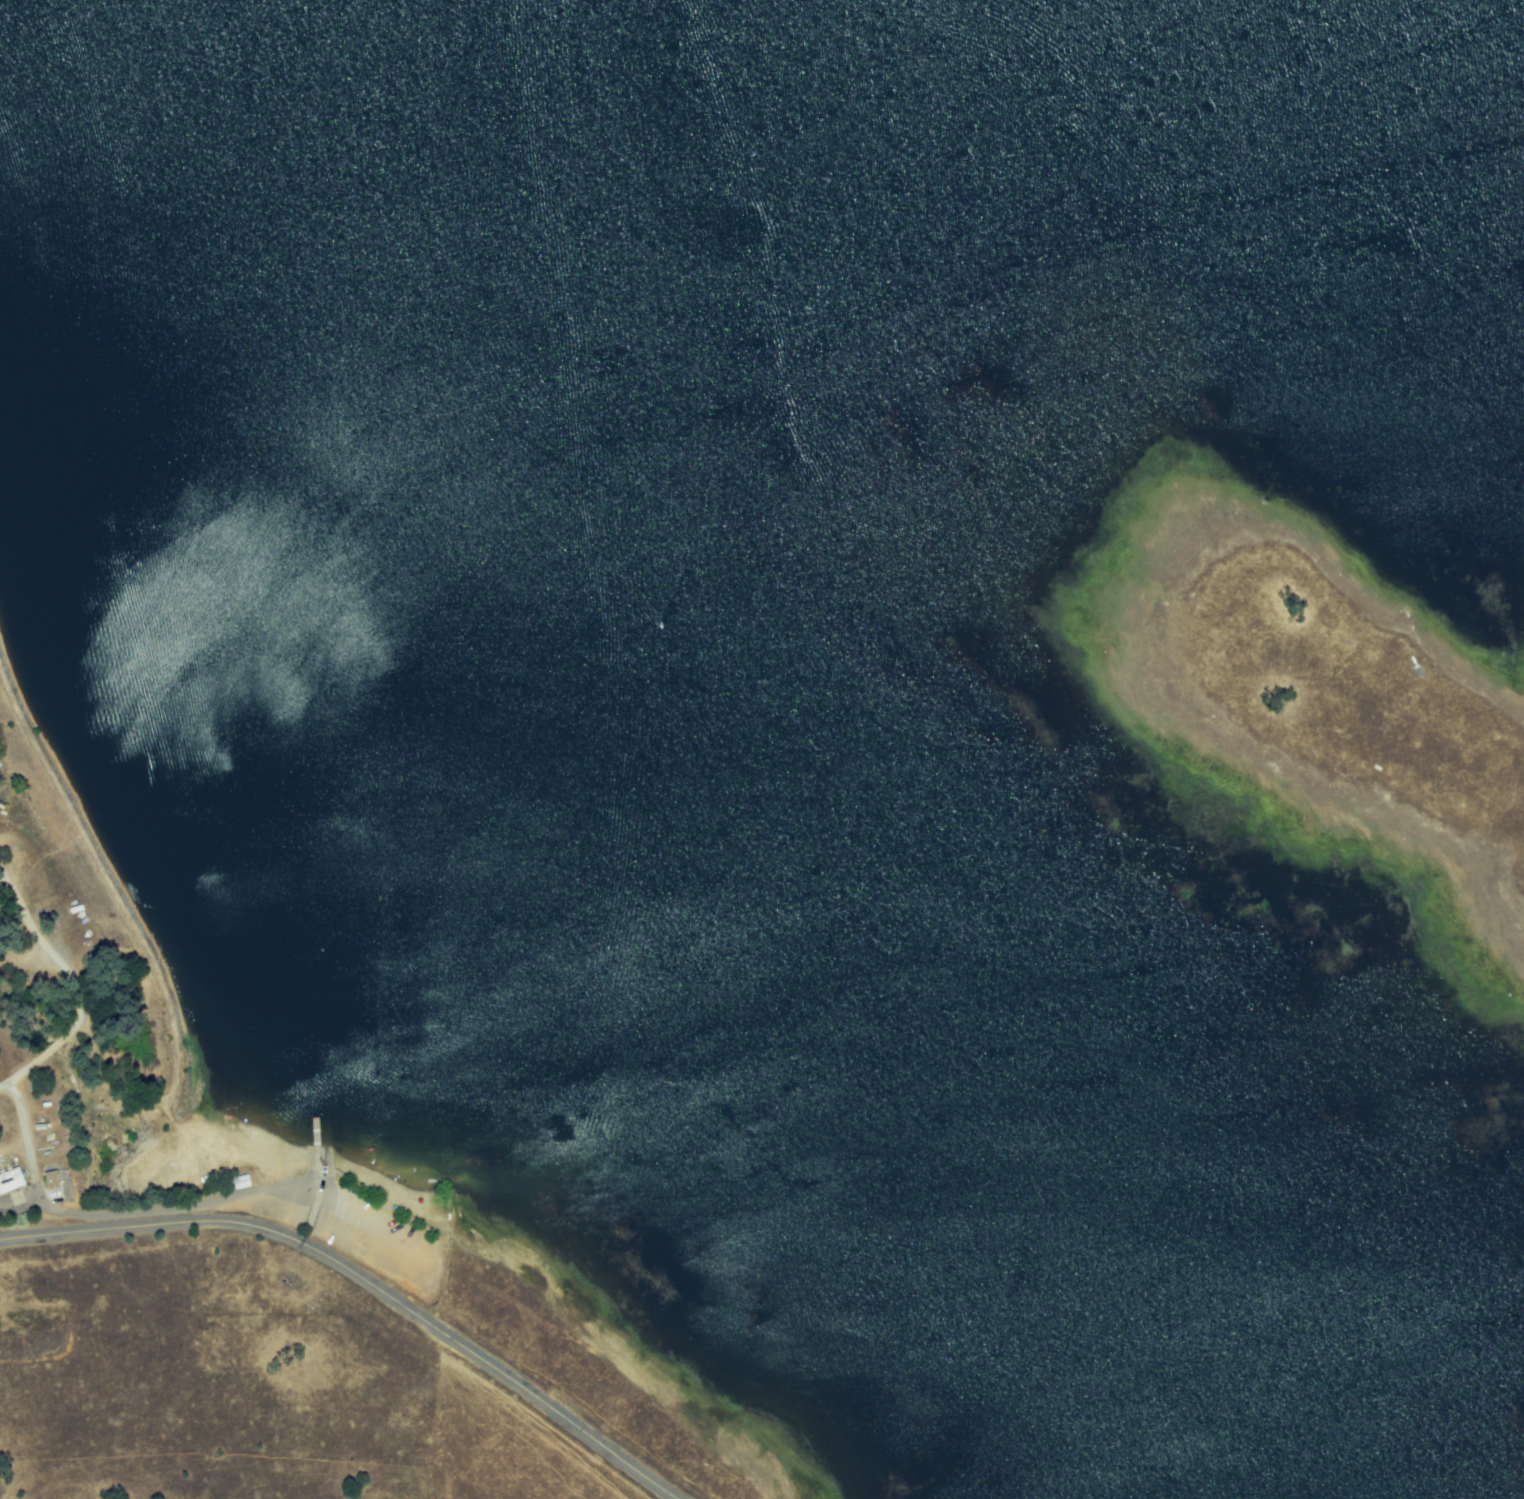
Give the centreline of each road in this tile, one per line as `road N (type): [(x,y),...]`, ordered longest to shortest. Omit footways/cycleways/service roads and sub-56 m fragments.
road 1 (tertiary): [(681,1498),(359,1274),(290,1236),(219,1221),(0,1239)]

